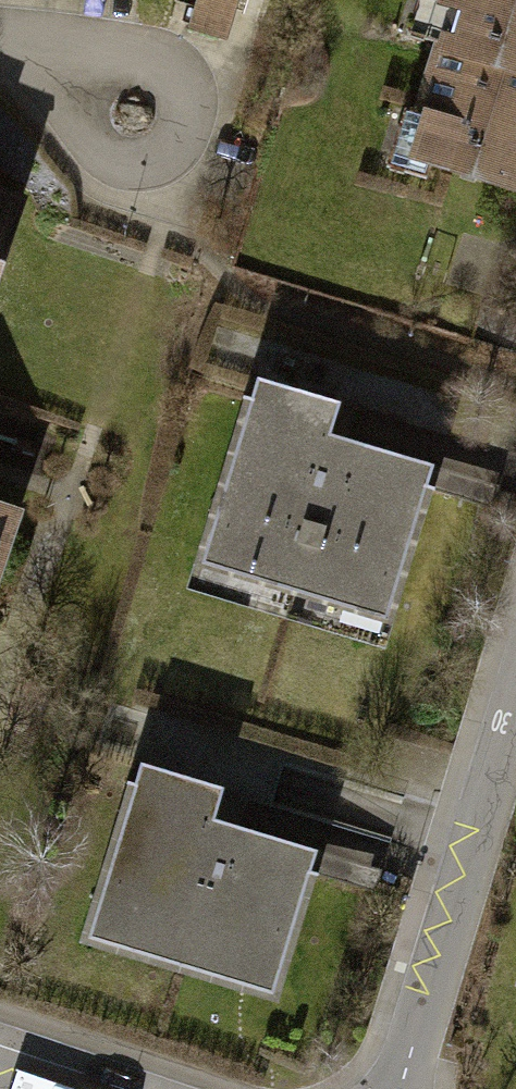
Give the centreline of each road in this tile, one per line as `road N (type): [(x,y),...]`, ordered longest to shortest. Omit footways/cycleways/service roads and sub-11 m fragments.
road 1 (residential): [(396,1088),(515,697)]
road 2 (residential): [(176,146),(186,101),(157,65),(110,65),(92,80)]
road 3 (residential): [(92,80),(82,125),(93,147),(134,166),(176,146)]

